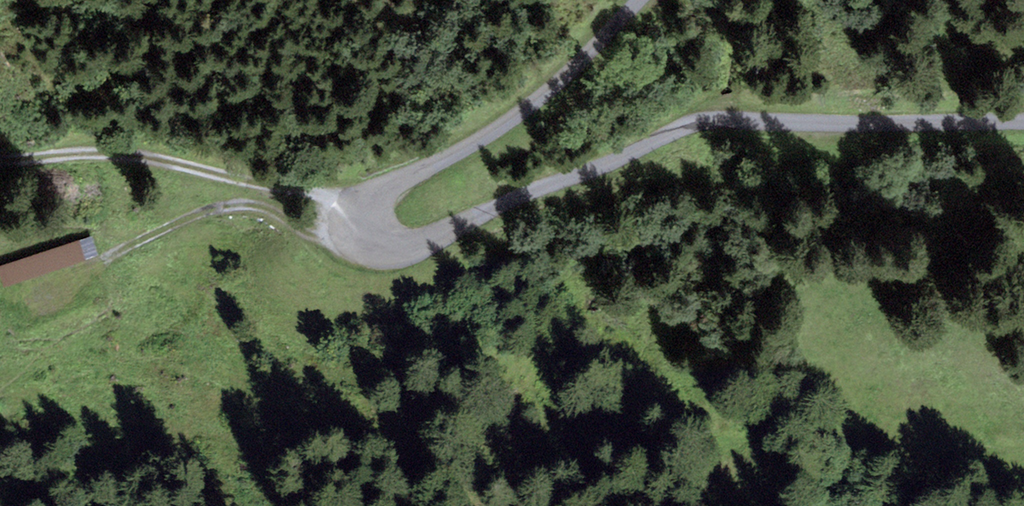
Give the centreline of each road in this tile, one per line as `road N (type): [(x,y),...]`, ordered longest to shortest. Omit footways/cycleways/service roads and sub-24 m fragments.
road 1 (unclassified): [(1023,127),(719,116),(662,130),(407,245),(365,243),(353,231),(358,202),(463,152),(533,104),(634,0)]
road 2 (track): [(21,287),(233,204),(258,201),(320,238),(365,243)]
road 3 (track): [(351,216),(315,194),(128,157),(0,161)]

